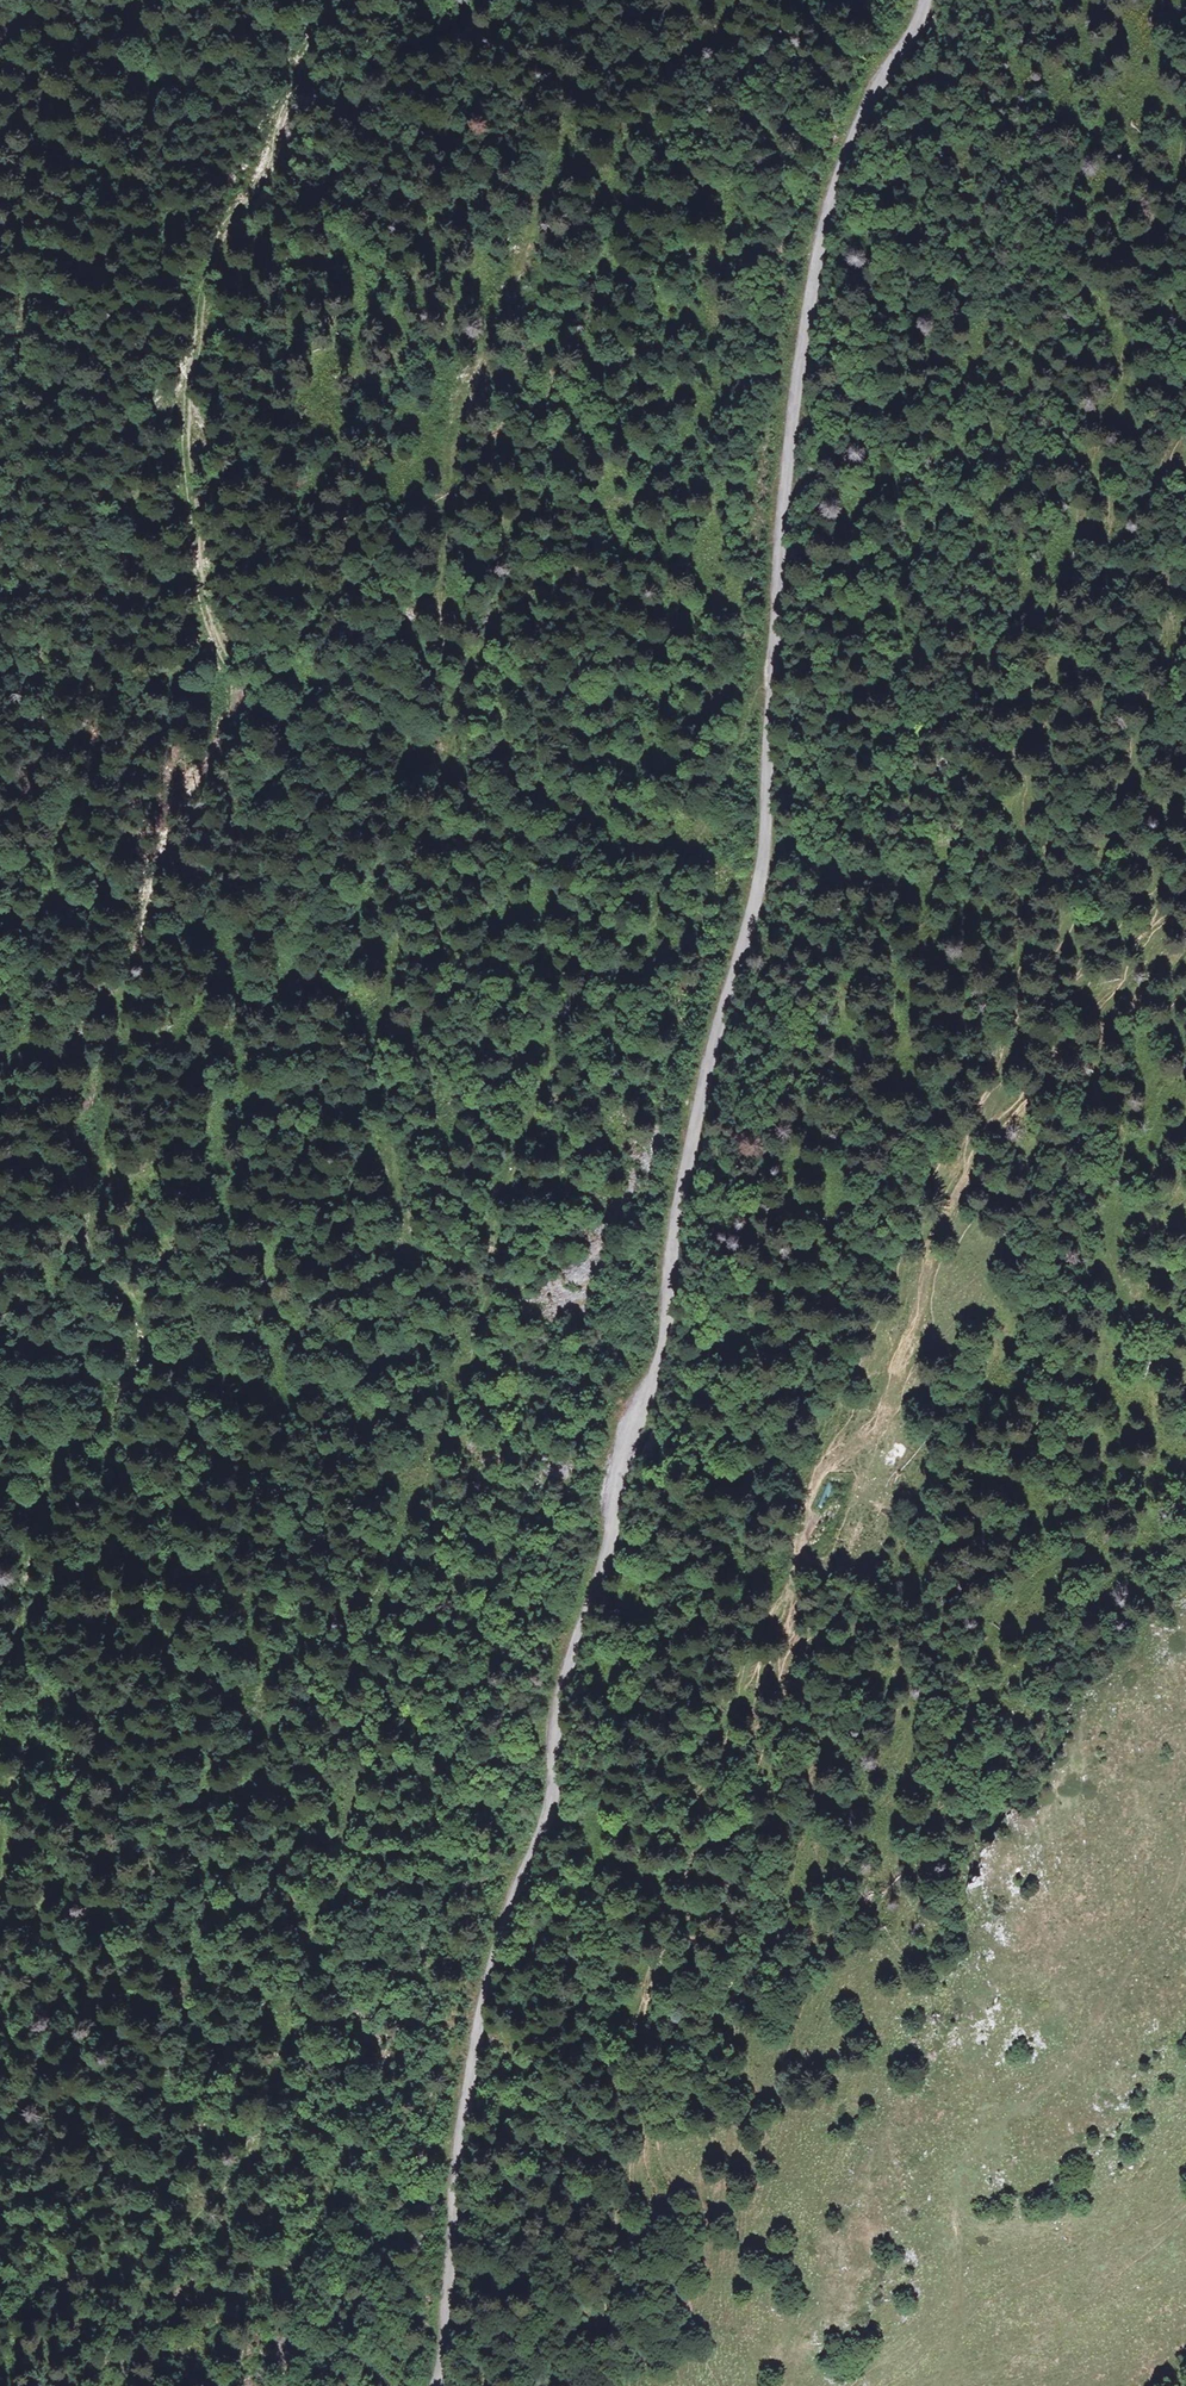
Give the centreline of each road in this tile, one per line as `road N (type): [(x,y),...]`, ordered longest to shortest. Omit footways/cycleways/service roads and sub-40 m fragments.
road 1 (unclassified): [(918,0),(850,131),(812,260),(774,549),(758,863),(693,1114),(660,1337),(555,1698),(545,1807),(502,1917),(475,2026),(431,2385)]
road 2 (track): [(937,2385),(960,2293),(956,2175),(976,2145),(1069,2062),(1155,1927),(1185,1855)]

